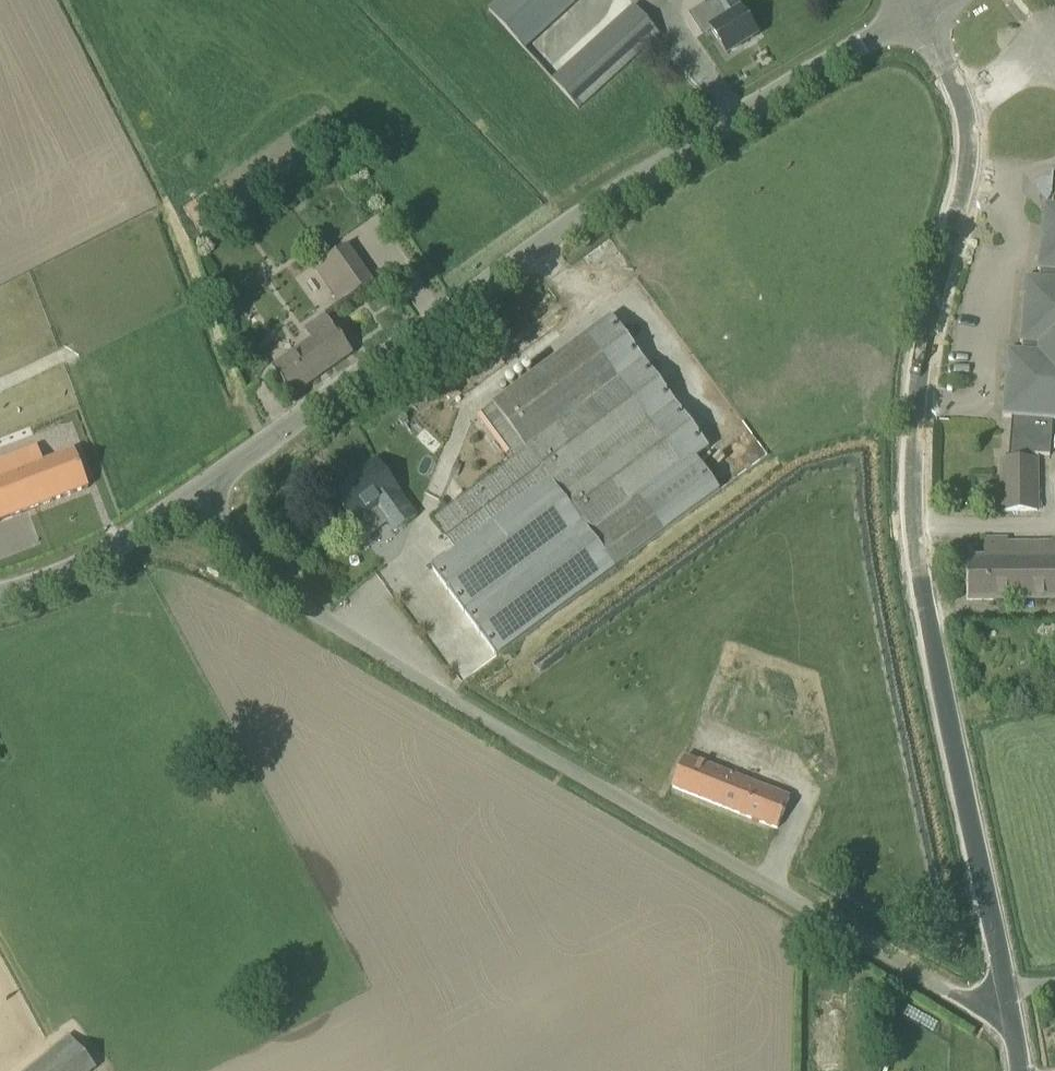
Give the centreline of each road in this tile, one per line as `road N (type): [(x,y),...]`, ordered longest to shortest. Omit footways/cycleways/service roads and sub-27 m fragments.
road 1 (tertiary): [(1007,998),(919,579),(913,404),(924,325),(969,166),(970,119),(918,6)]
road 2 (unclassified): [(1007,998),(961,1000),(336,614),(259,561),(213,495)]
road 3 (unclassified): [(213,495),(498,277),(918,6)]
road 4 (unclassified): [(0,593),(112,552),(213,495)]

